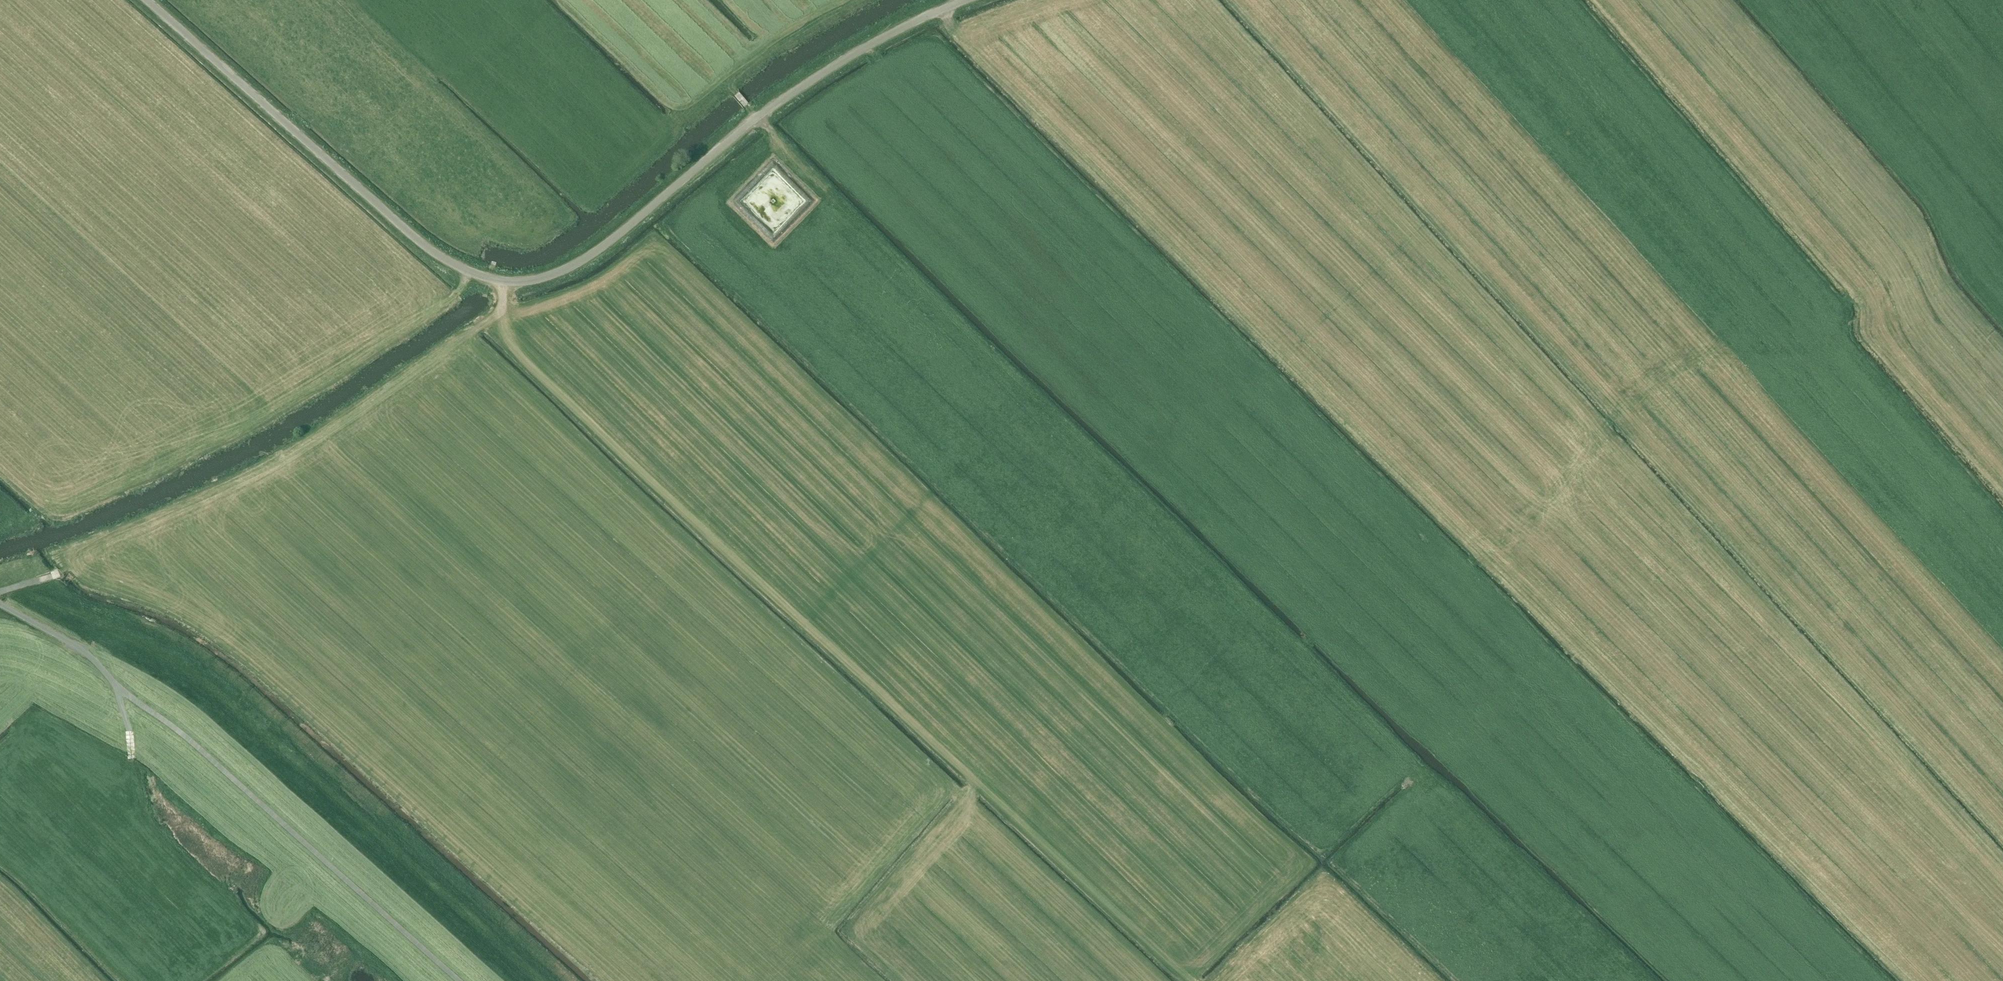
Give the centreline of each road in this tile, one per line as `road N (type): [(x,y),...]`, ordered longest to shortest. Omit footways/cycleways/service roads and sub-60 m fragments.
road 1 (unclassified): [(147,0),(429,250),(473,272),(520,281),(586,258),(801,87),(965,0)]
road 2 (track): [(0,604),(76,644),(460,980)]

